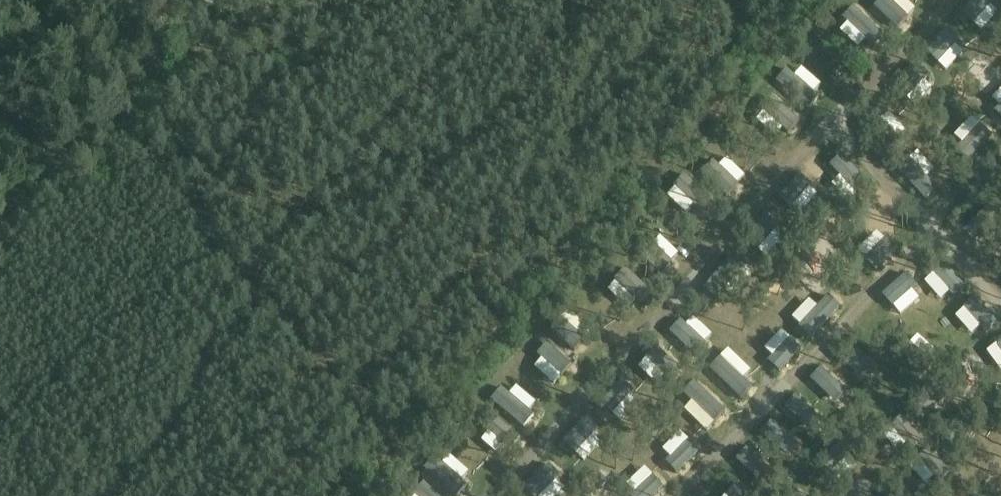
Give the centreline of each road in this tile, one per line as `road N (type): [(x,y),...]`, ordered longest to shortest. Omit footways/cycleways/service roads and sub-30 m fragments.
road 1 (track): [(0,236),(209,0)]

